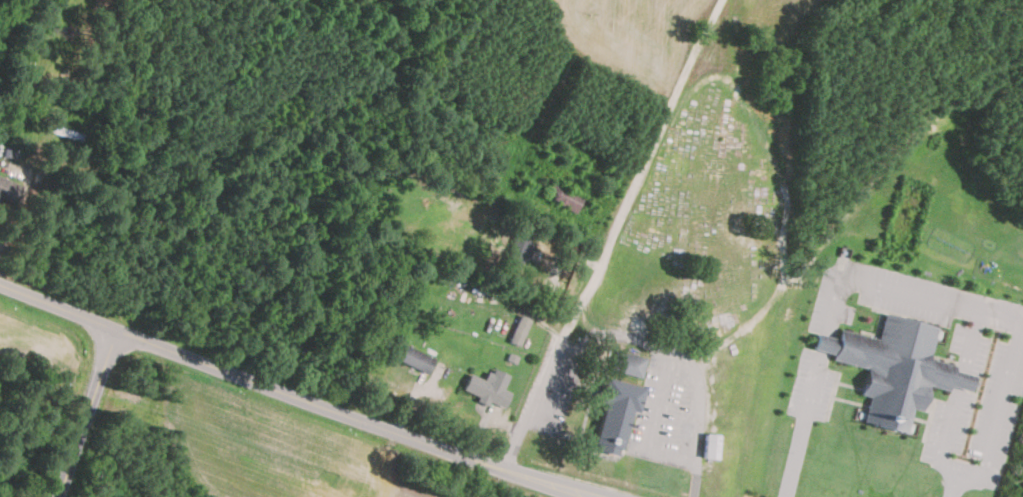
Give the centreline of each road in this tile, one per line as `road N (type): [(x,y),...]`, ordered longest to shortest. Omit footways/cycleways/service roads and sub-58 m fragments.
road 1 (tertiary): [(603,496),(391,435),(0,284)]
road 2 (residential): [(510,470),(517,439),(723,0)]
road 3 (residential): [(60,496),(120,328)]

